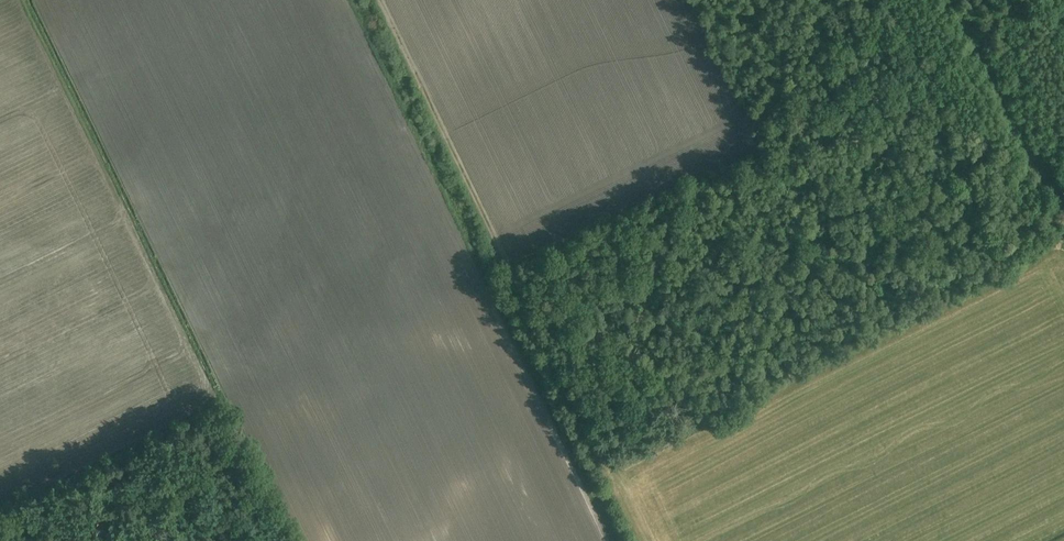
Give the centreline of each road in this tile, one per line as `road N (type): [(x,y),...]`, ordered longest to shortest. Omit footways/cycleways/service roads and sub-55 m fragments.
road 1 (track): [(376,0),(607,476)]

